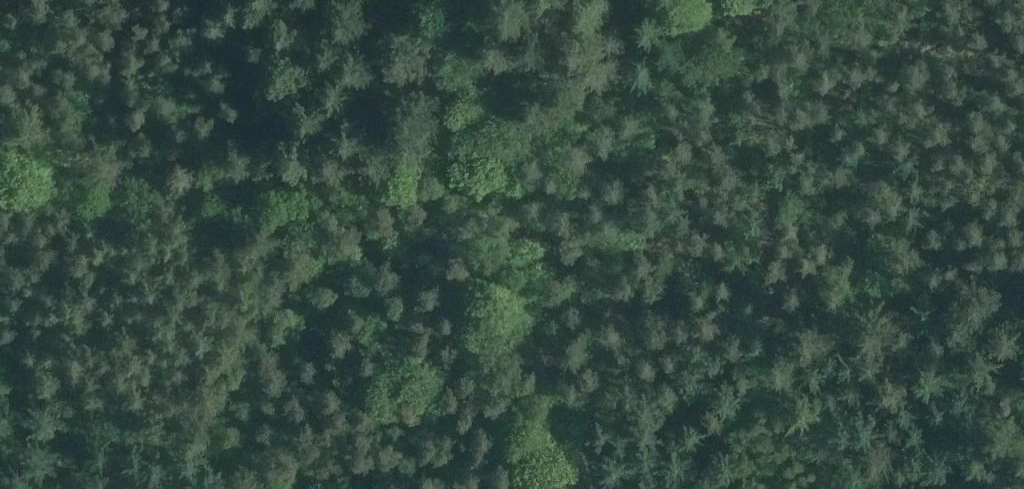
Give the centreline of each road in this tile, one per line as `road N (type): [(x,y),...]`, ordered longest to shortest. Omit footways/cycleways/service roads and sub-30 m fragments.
road 1 (track): [(416,0),(457,133),(326,175),(248,180),(170,179),(0,151)]
road 2 (track): [(465,154),(862,0)]
road 3 (track): [(457,133),(580,488)]

